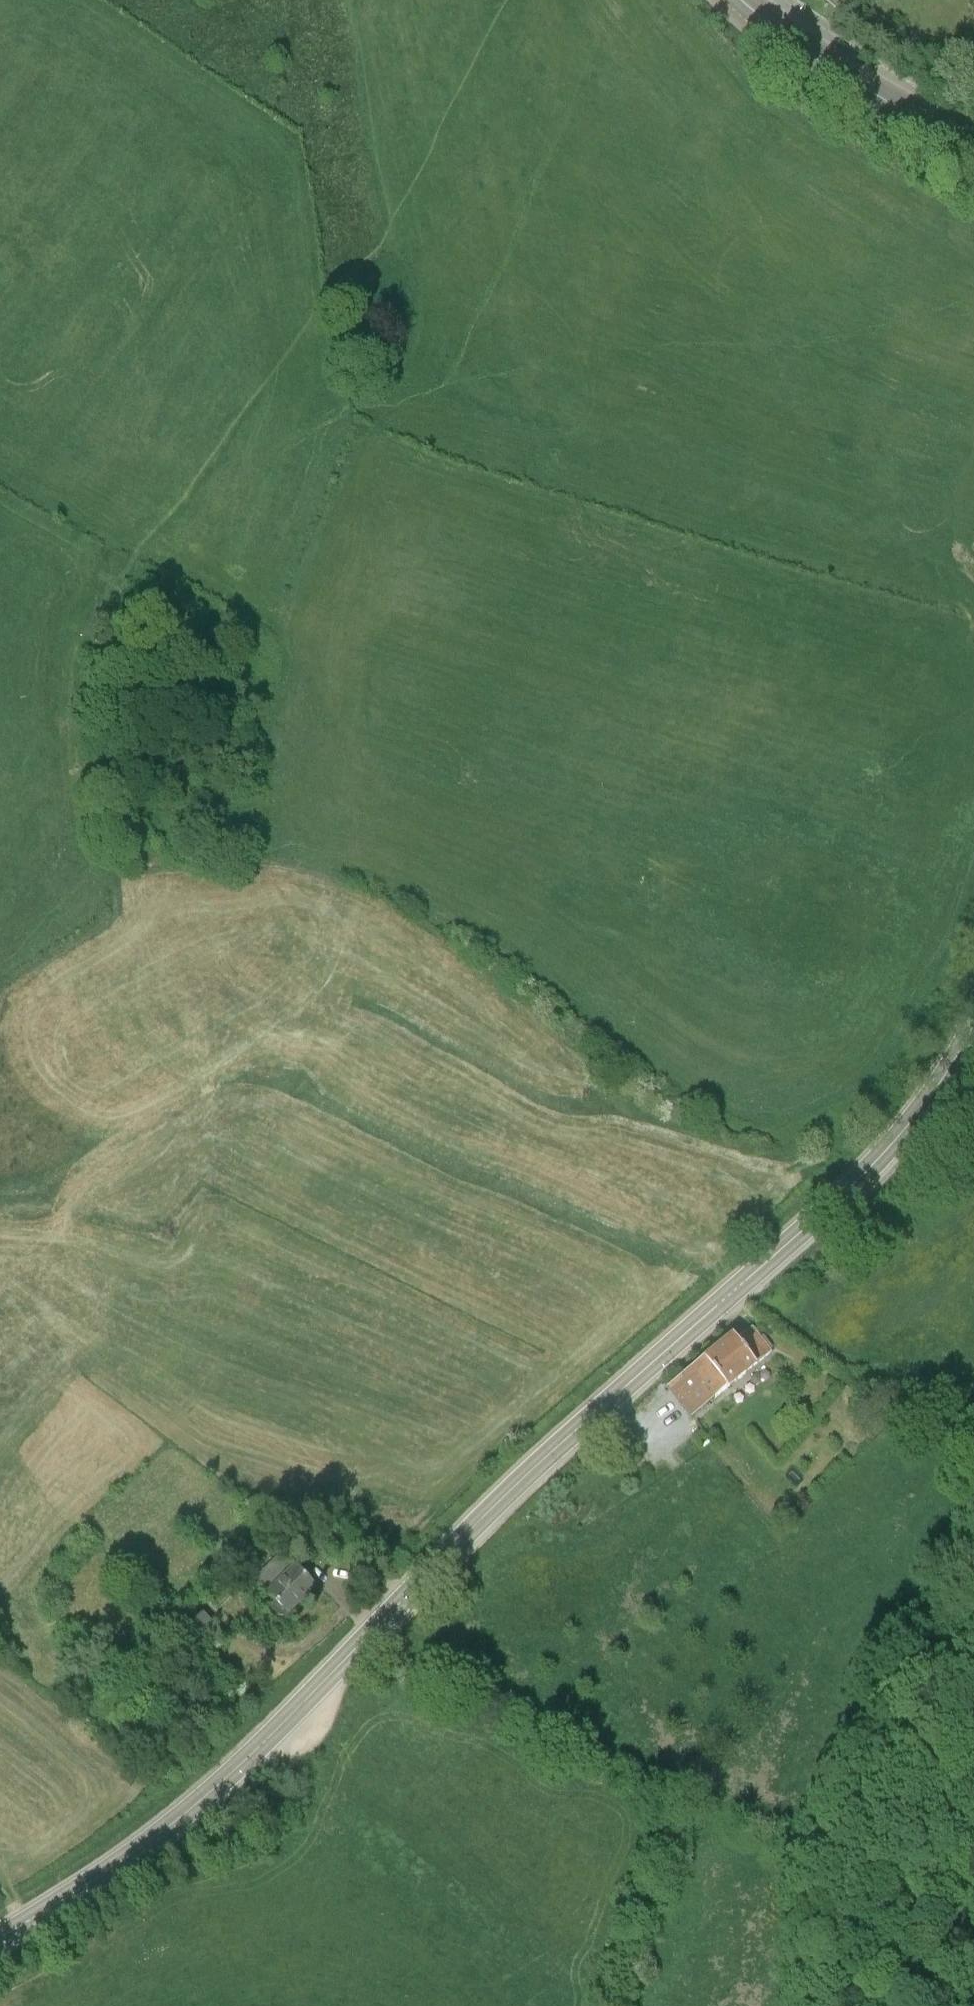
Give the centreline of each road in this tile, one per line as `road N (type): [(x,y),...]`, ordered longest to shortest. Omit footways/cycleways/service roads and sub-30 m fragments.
road 1 (secondary): [(0,1939),(147,1843),(256,1751),(510,1491),(876,1162),(945,1078),(973,1026)]
road 2 (secondary): [(973,139),(883,99),(742,0)]

